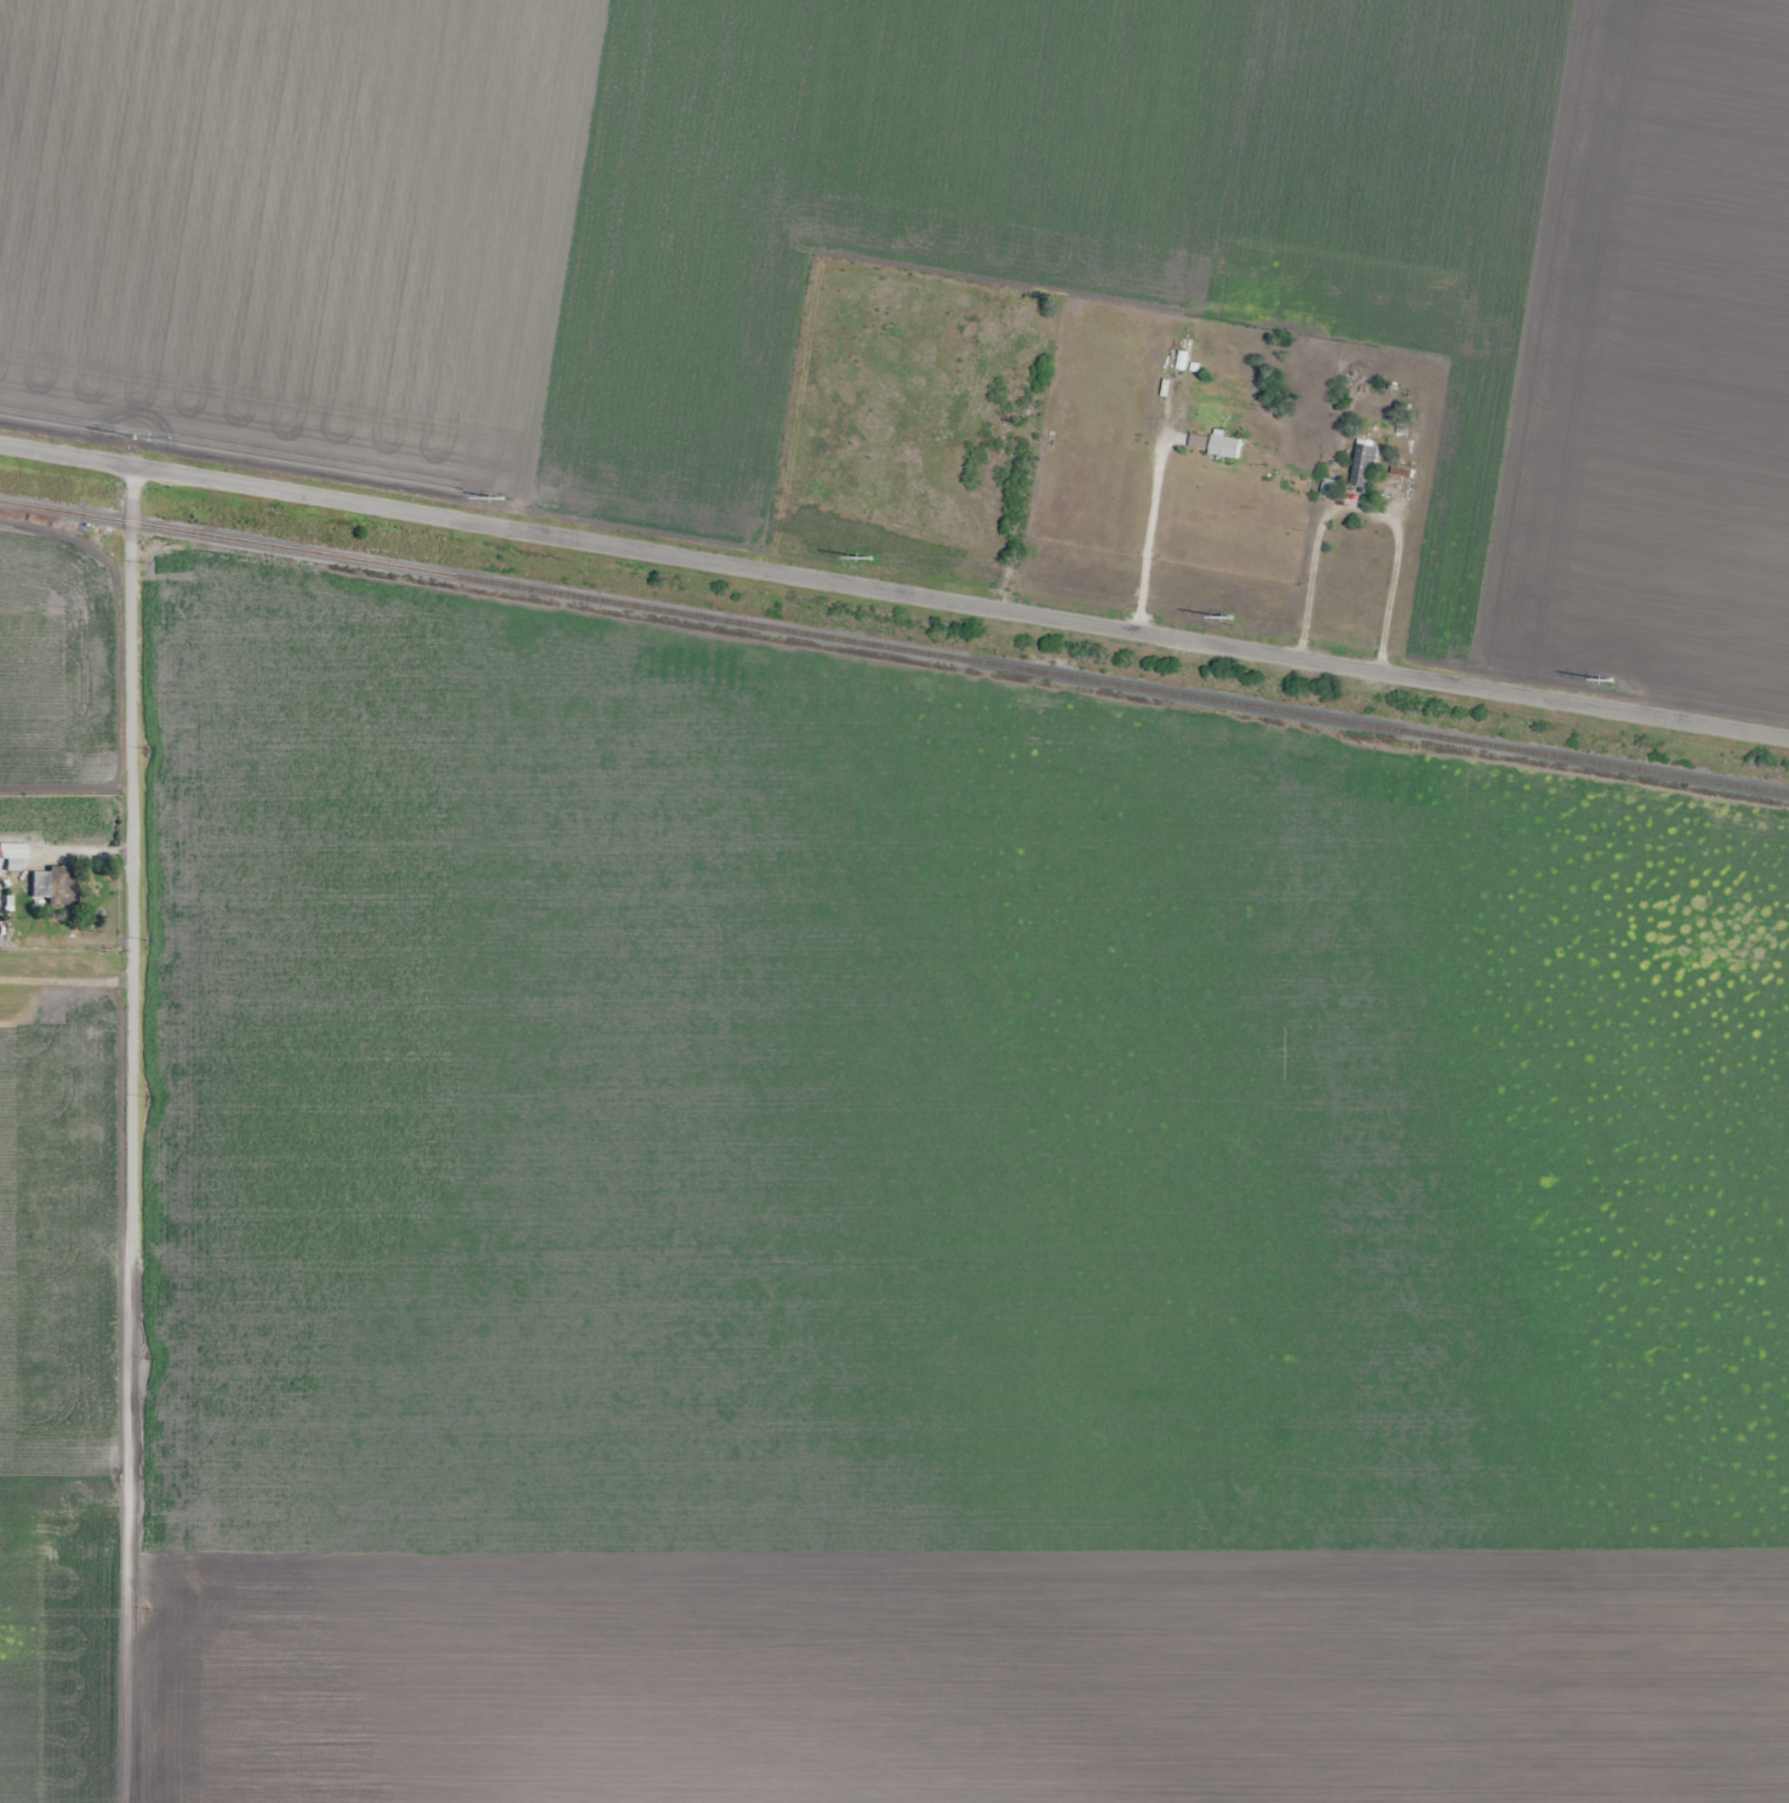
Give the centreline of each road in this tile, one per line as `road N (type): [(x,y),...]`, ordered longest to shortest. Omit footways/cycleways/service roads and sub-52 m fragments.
road 1 (residential): [(1788,738),(0,445)]
road 2 (residential): [(133,467),(134,1802)]

